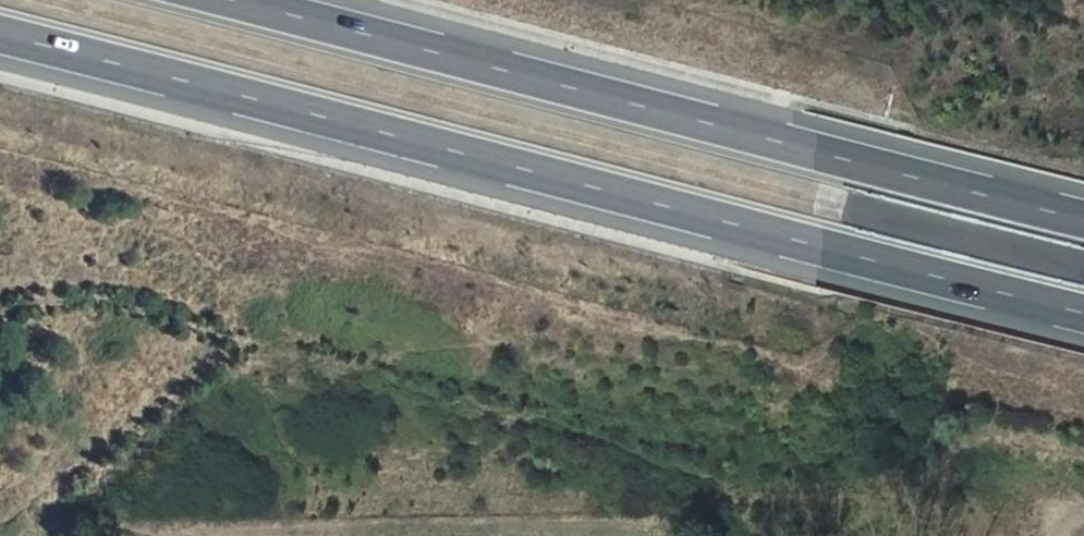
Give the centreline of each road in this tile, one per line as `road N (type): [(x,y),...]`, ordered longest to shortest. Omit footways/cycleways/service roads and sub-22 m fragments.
road 1 (motorway): [(0,21),(1083,297)]
road 2 (motorway): [(1083,189),(316,0)]
road 3 (track): [(46,535),(196,412),(276,367)]

